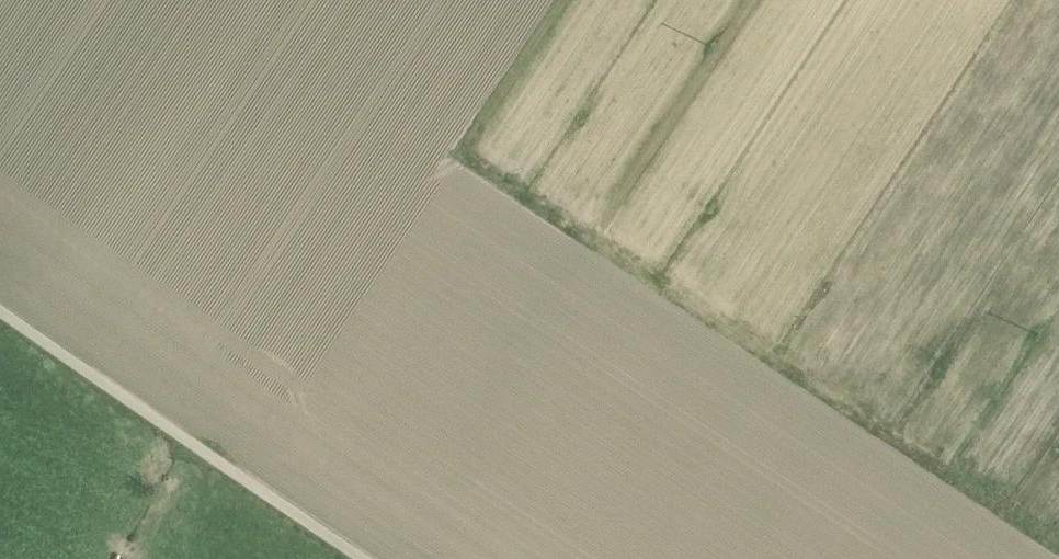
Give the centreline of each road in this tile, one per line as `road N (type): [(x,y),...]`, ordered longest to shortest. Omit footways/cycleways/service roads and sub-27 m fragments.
road 1 (unclassified): [(385,558),(0,298)]

